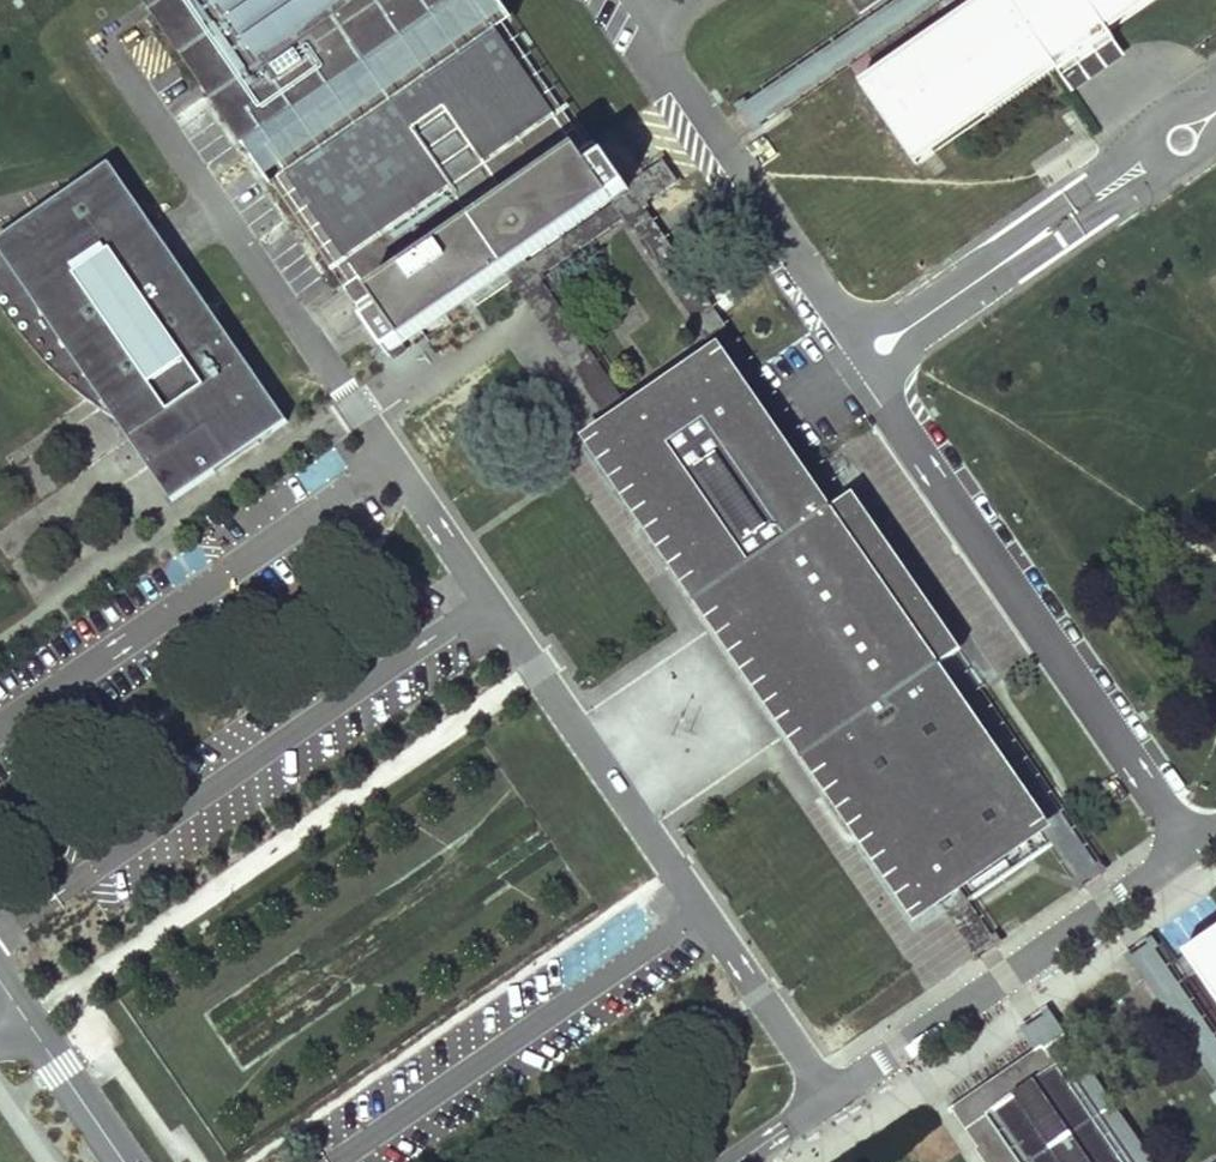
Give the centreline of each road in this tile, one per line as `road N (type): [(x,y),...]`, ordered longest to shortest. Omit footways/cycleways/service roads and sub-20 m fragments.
road 1 (residential): [(868,355),(1196,845)]
road 2 (residential): [(703,912),(394,456)]
road 3 (residential): [(394,456),(114,47)]
road 4 (residential): [(394,456),(0,726)]
road 5 (residential): [(826,1095),(1196,845)]
road 6 (residential): [(333,1161),(703,912)]
road 7 (residential): [(1182,140),(868,355)]
road 8 (residential): [(868,355),(713,133),(666,50)]
road 9 (residential): [(826,1095),(703,912)]
road 10 (residential): [(122,1161),(23,1019)]

